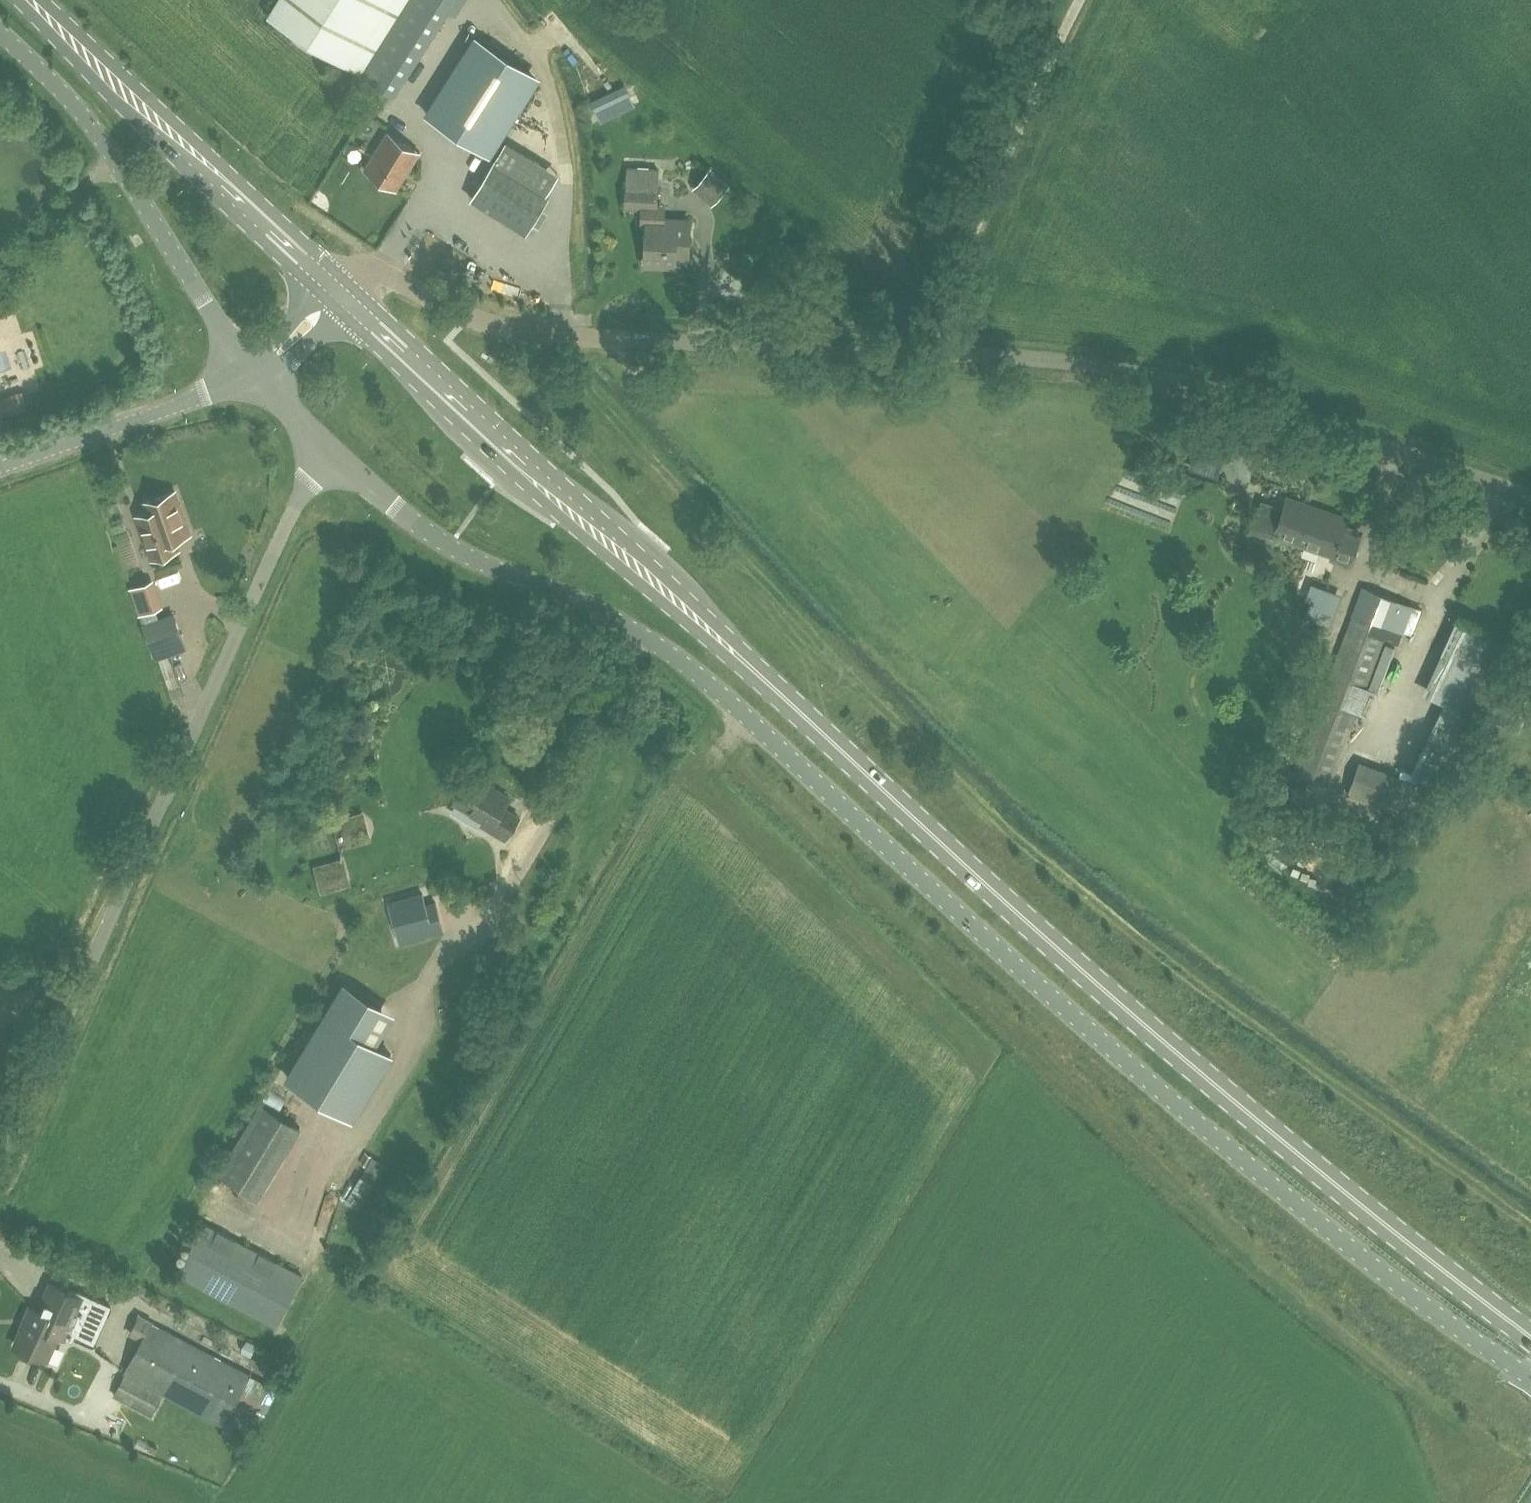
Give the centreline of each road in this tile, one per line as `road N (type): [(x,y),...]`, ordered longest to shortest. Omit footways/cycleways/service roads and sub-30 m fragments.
road 1 (primary): [(1530,1337),(1096,984),(337,295)]
road 2 (unclassified): [(1530,1379),(1396,1283),(1105,1042),(706,679),(607,614),(449,545),(334,456)]
road 3 (unclassified): [(1530,496),(1309,420),(1126,369),(551,336),(461,315),(379,272),(337,295)]
road 4 (unclassified): [(0,1168),(272,557),(309,483),(334,456)]
road 5 (primary): [(337,295),(28,0)]
road 6 (unclassified): [(250,374),(113,156),(0,31)]
road 7 (tertiary): [(0,467),(250,374)]

